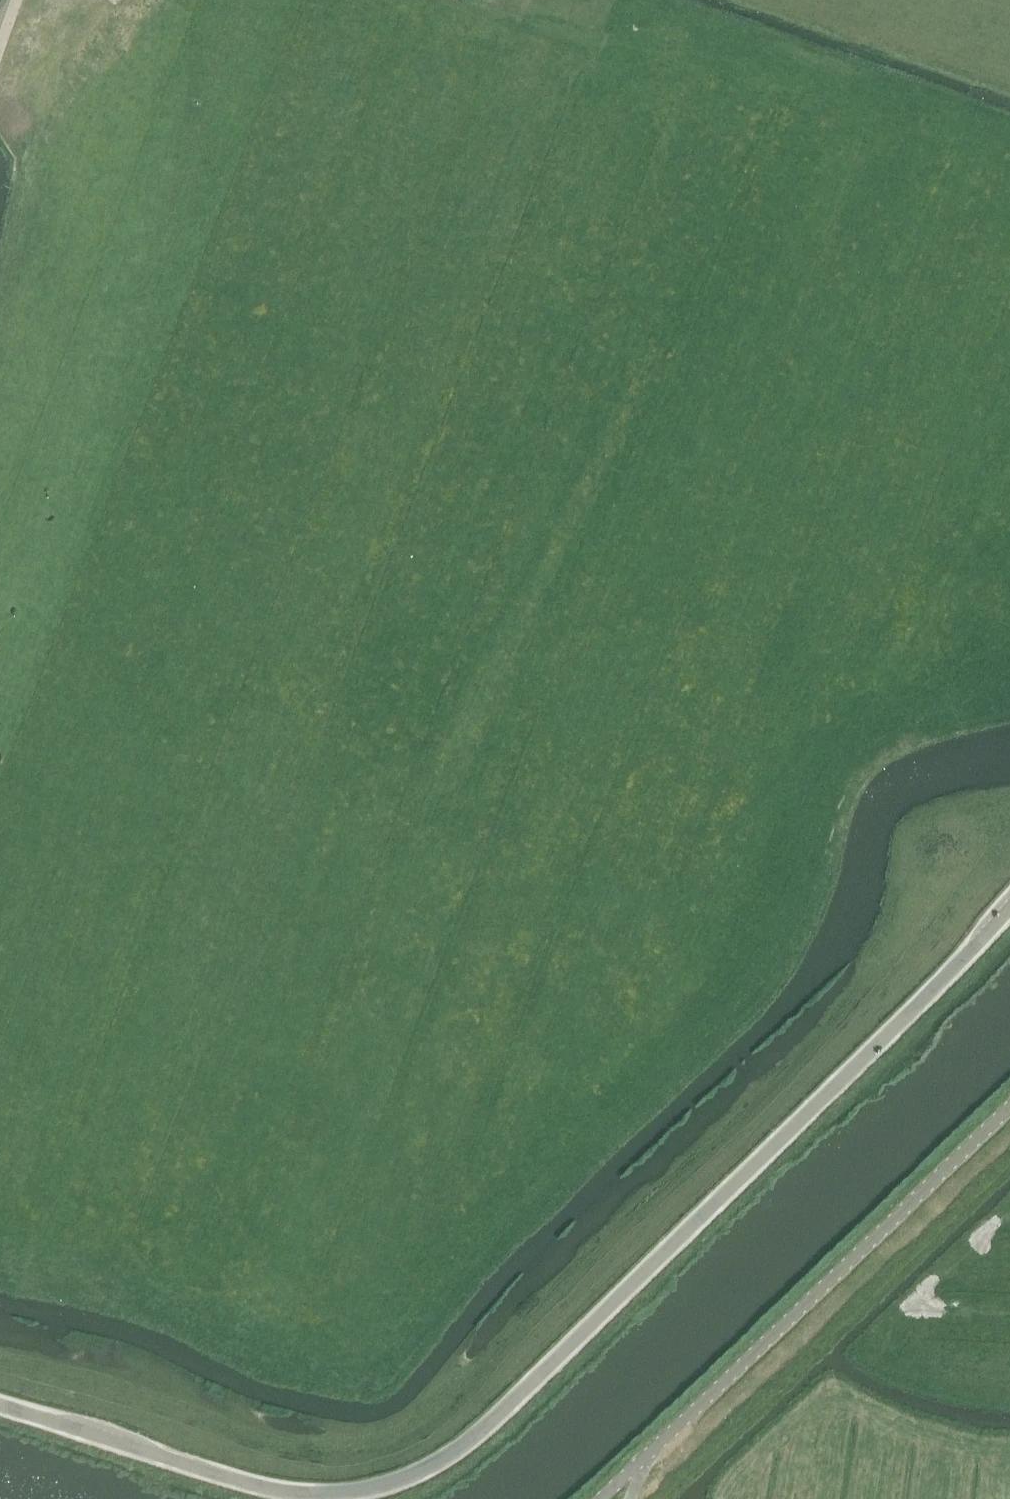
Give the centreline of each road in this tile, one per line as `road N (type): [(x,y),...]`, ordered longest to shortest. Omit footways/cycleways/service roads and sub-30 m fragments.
road 1 (tertiary): [(1009,916),(505,1413),(406,1480),(366,1492),(288,1493),(0,1409)]
road 2 (unclassified): [(600,1498),(1009,1107)]

